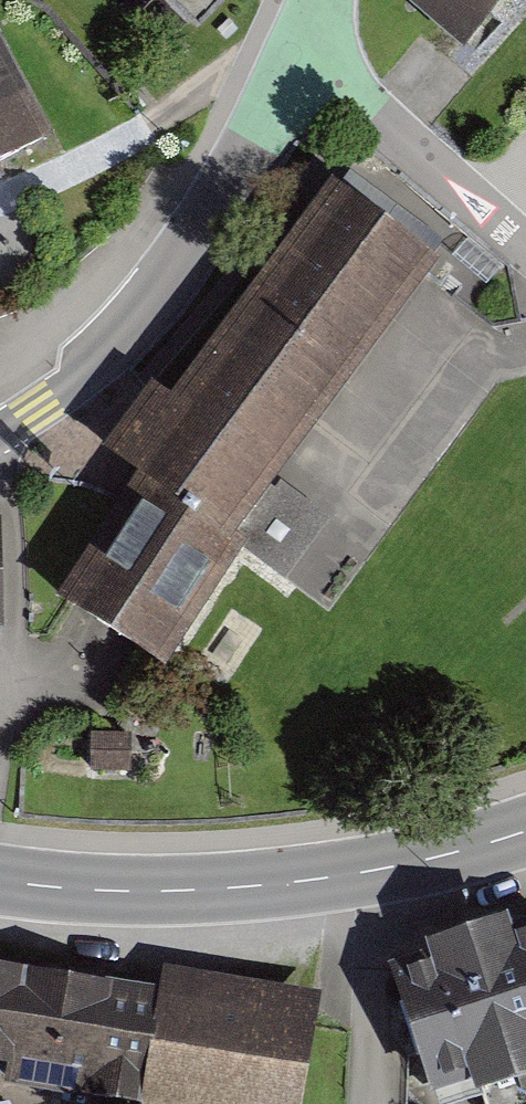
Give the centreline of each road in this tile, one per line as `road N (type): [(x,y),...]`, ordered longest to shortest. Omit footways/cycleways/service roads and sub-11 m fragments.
road 1 (tertiary): [(525,831),(371,871),(256,885),(140,892),(0,881)]
road 2 (tertiary): [(0,428),(87,371),(121,338),(192,245),(254,142),(293,57)]
road 3 (residential): [(525,251),(349,93),(293,57)]

